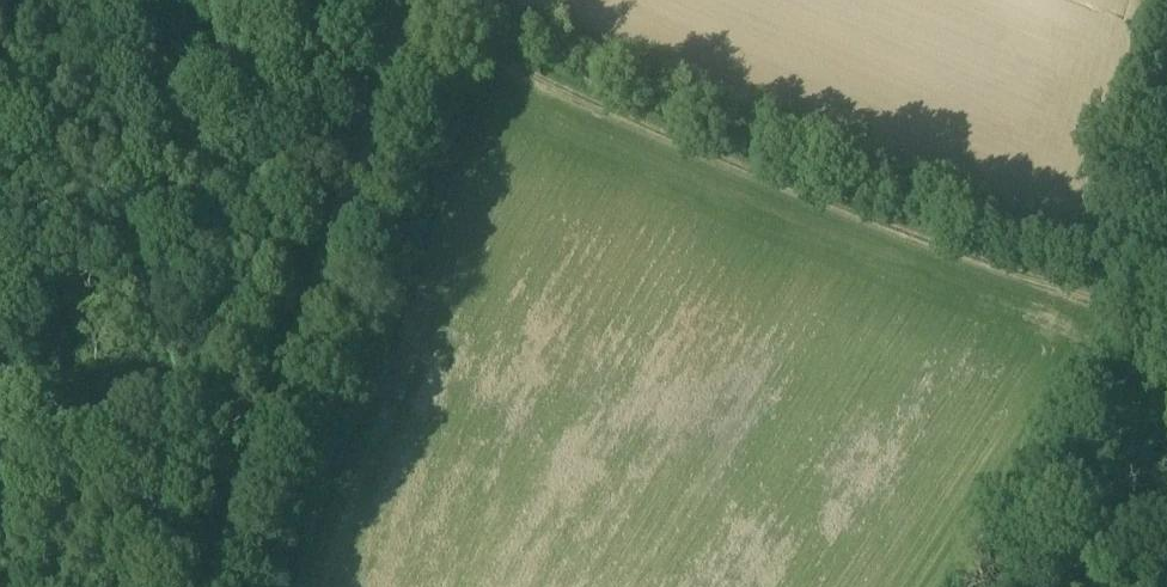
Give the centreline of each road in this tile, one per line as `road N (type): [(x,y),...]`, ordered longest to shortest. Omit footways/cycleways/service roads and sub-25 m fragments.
road 1 (track): [(398,32),(966,259),(1160,318)]
road 2 (track): [(214,586),(290,379),(405,11)]
road 3 (track): [(1160,318),(989,586)]

